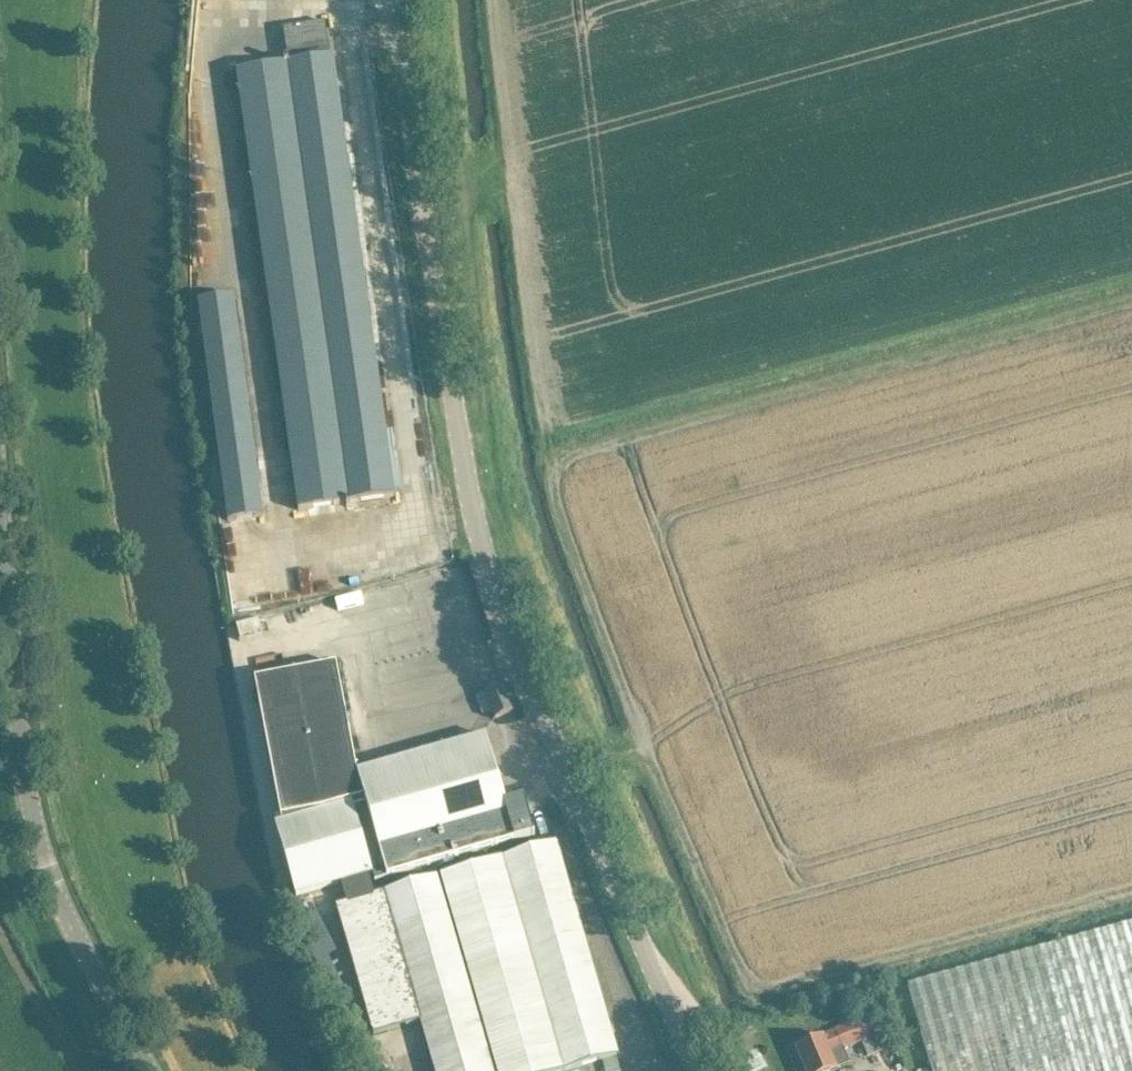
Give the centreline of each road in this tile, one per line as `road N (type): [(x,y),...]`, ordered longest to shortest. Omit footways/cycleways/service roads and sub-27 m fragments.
road 1 (unclassified): [(695,1070),(486,563),(445,353),(403,0)]
road 2 (tertiary): [(146,1070),(36,835),(0,546)]

